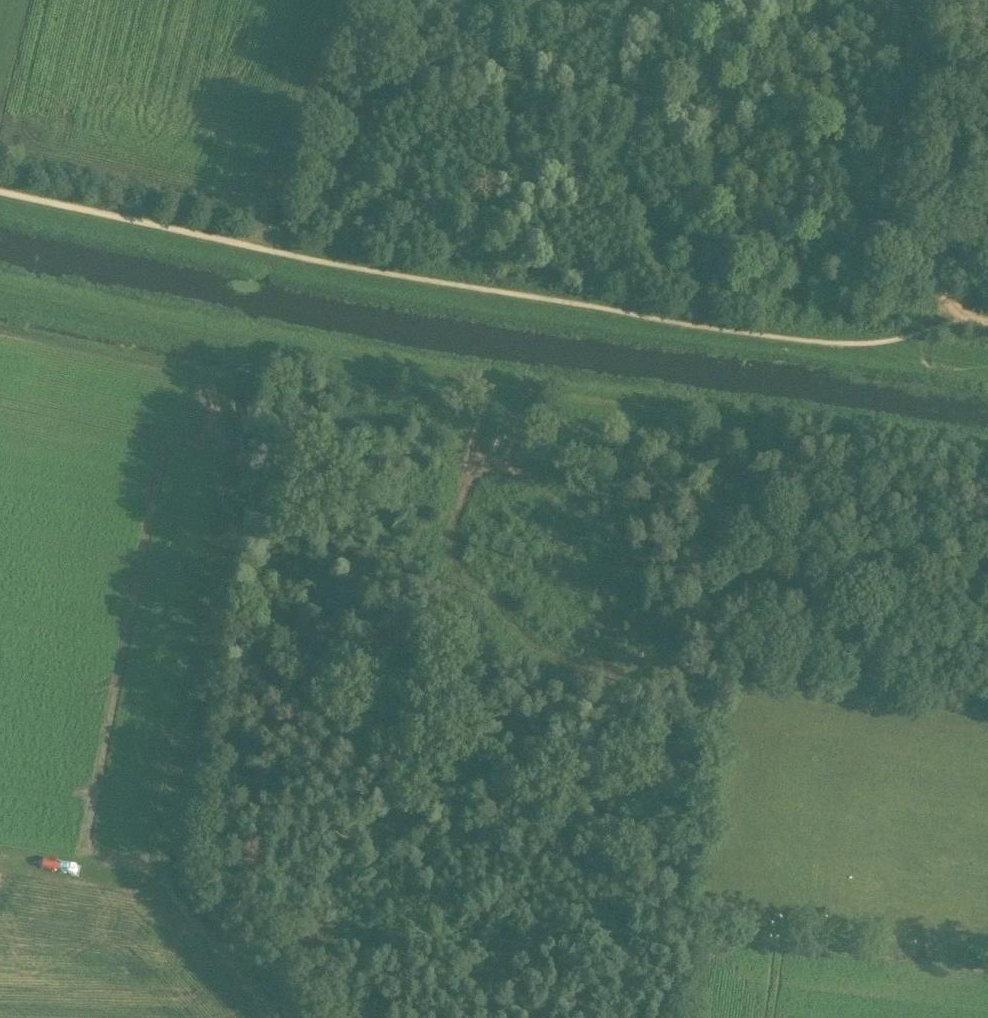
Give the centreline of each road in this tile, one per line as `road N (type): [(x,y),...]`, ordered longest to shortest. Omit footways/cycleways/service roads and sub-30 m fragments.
road 1 (track): [(964,320),(941,297),(975,0)]

